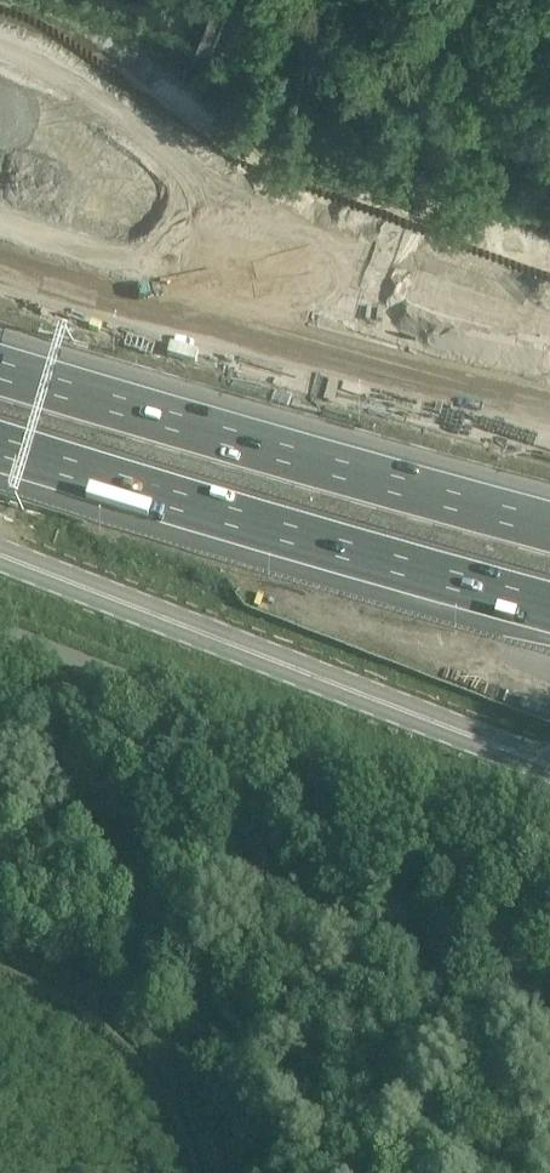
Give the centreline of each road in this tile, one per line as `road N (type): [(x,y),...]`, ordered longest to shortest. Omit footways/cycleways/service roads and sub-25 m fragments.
road 1 (tertiary): [(549,762),(0,552)]
road 2 (motorway): [(0,441),(549,601)]
road 3 (motorway): [(549,518),(0,359)]
road 4 (motorway): [(549,416),(149,310),(0,260)]

